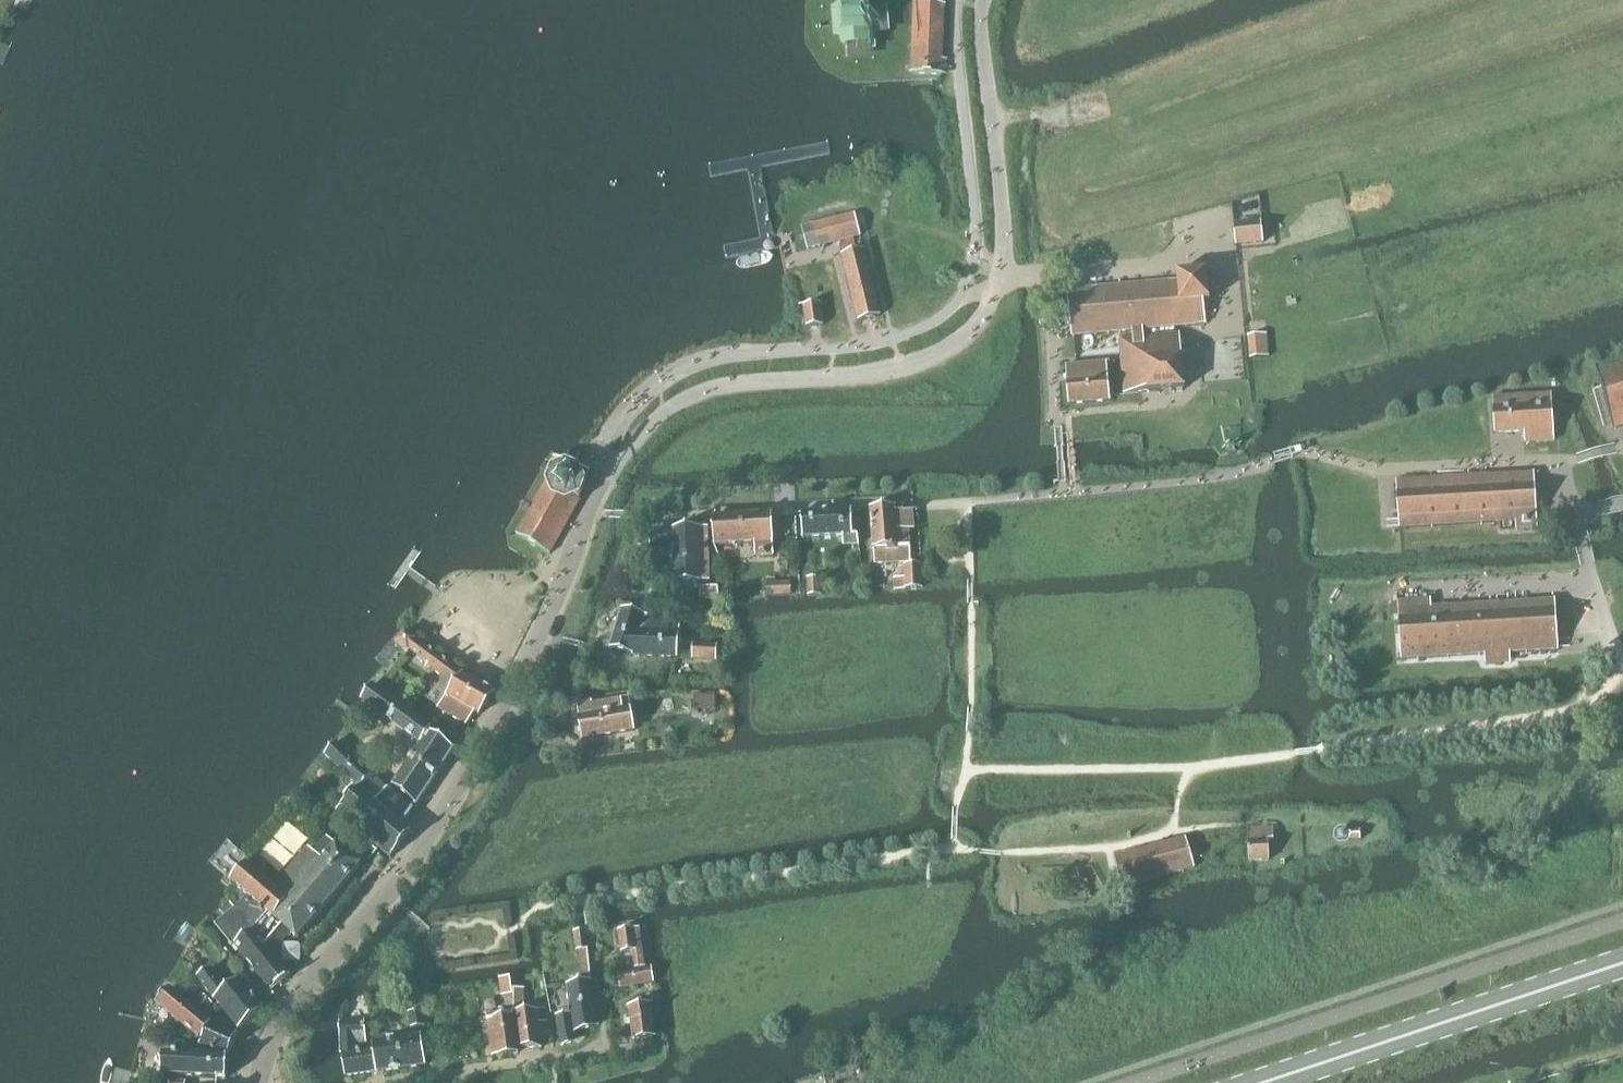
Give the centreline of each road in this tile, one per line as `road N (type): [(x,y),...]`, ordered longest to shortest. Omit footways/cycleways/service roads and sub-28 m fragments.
road 1 (residential): [(260,1082),(293,1004),(389,896),(506,705),(600,482)]
road 2 (secondary): [(1622,963),(1264,1082)]

